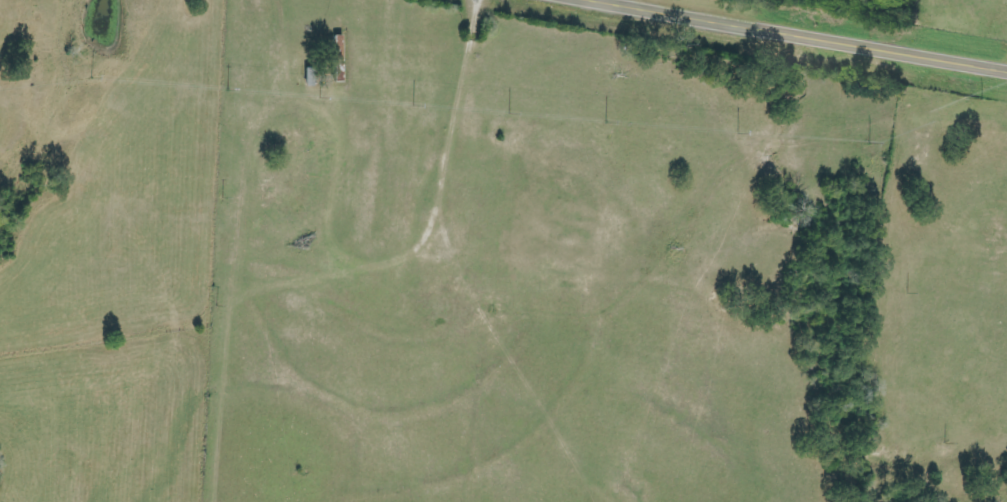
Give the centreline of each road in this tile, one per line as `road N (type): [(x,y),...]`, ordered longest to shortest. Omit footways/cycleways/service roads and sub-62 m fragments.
road 1 (tertiary): [(591,0),(1006,70)]

